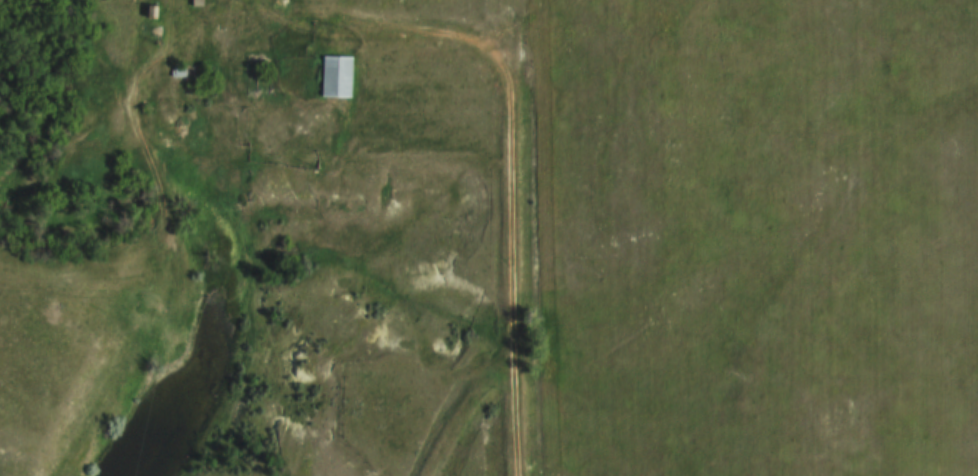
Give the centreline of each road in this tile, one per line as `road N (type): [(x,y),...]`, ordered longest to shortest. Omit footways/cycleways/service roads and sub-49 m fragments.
road 1 (track): [(435,475),(462,417),(498,369),(514,361)]

